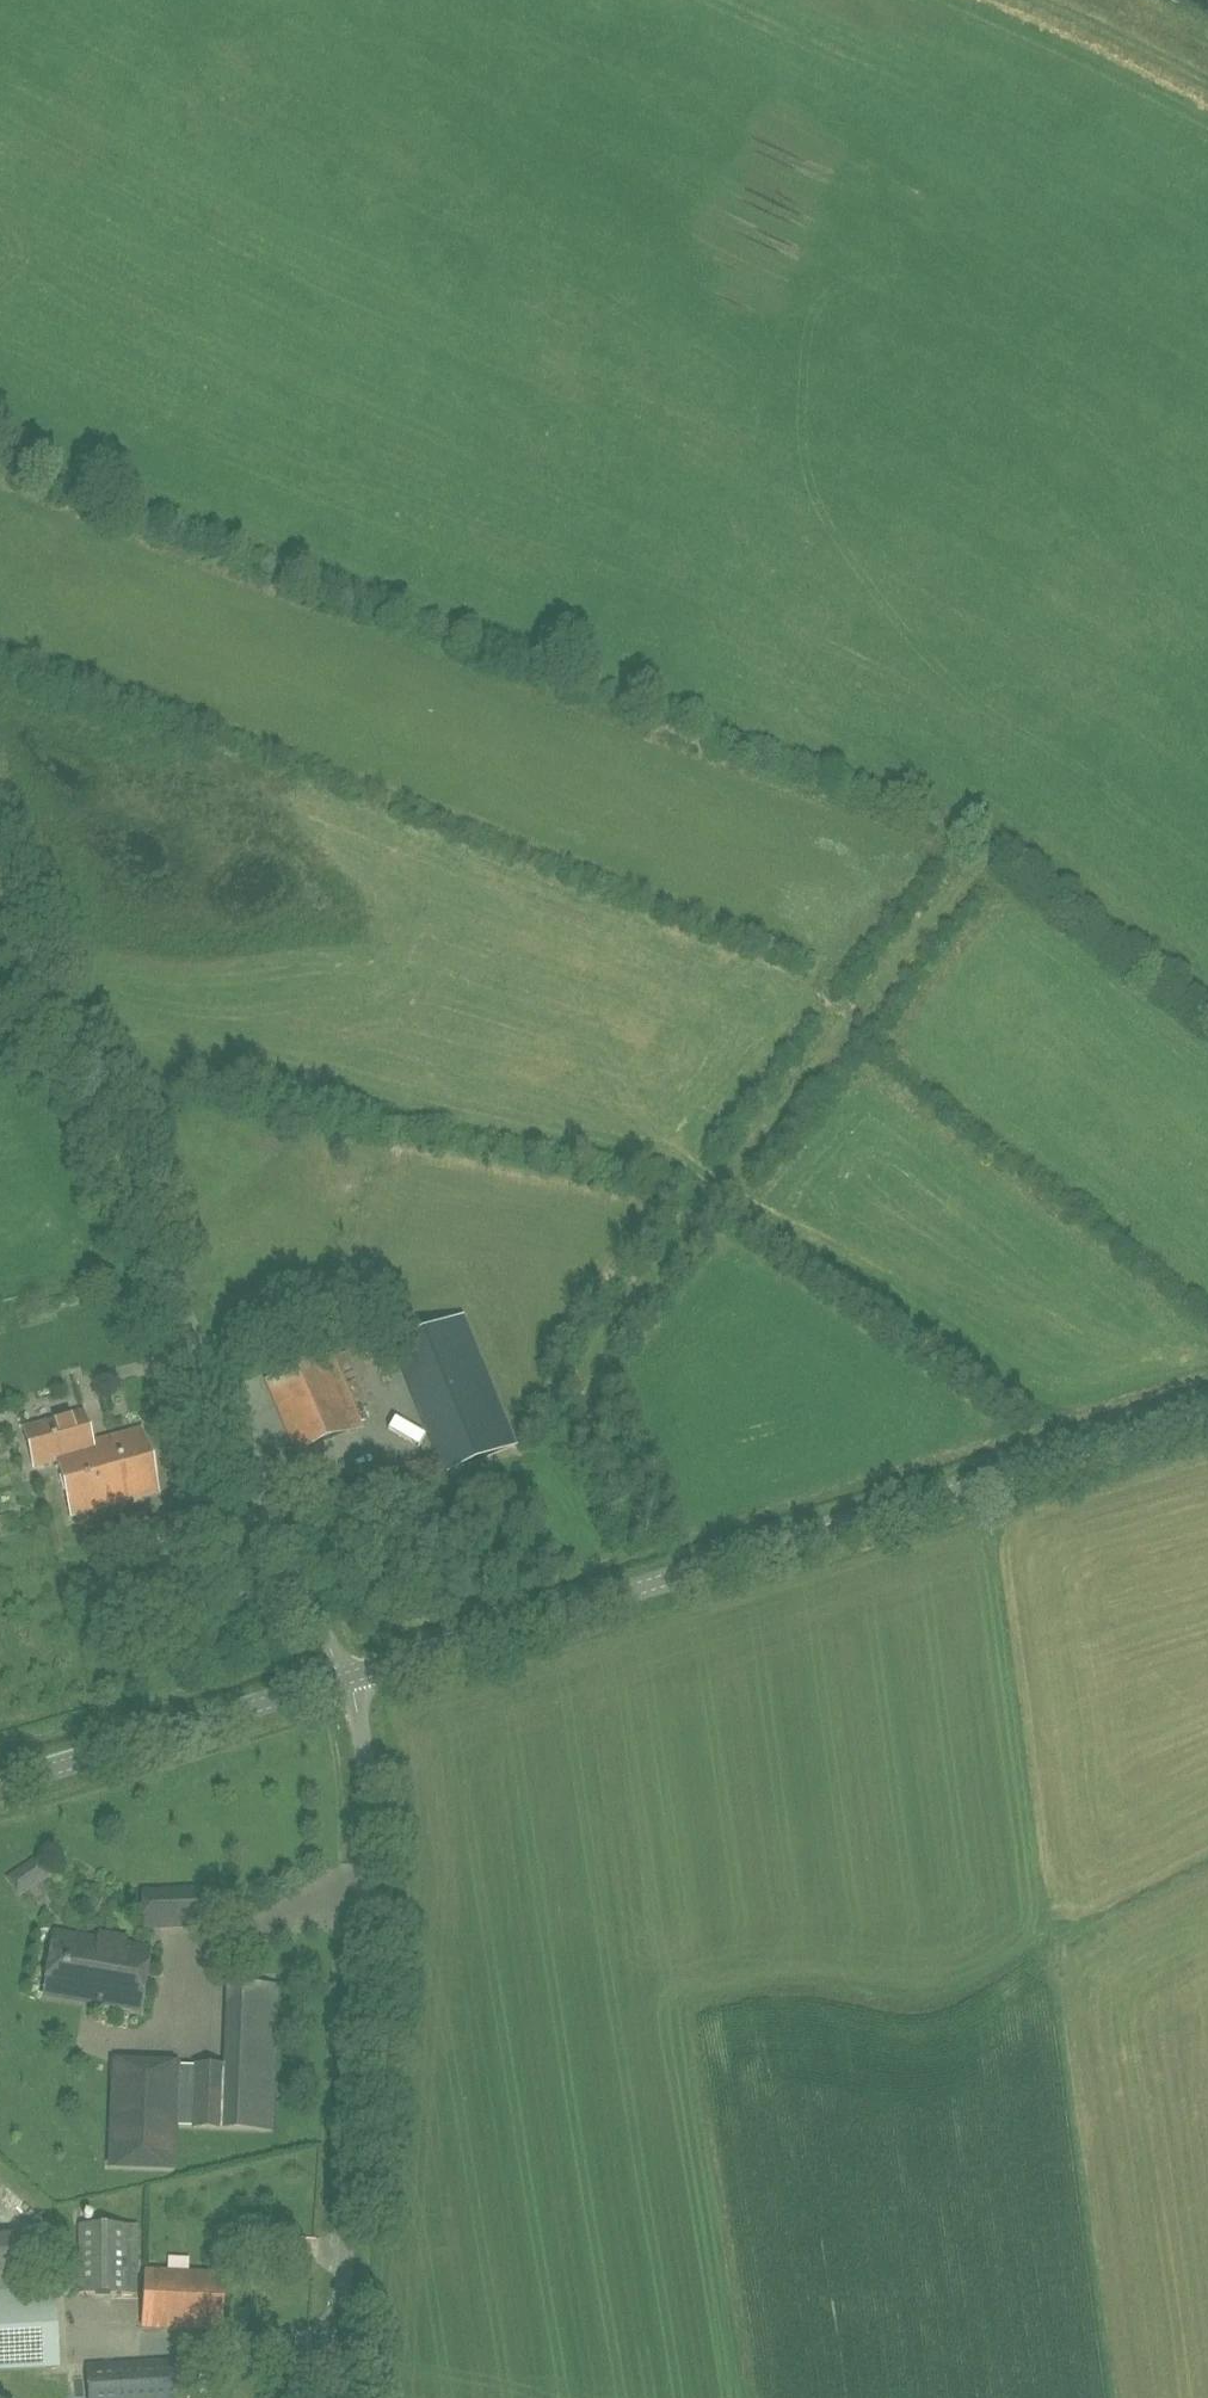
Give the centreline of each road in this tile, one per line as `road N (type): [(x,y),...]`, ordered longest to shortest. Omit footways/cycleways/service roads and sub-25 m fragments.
road 1 (tertiary): [(344,1679),(1207,1409)]
road 2 (unclassified): [(344,1679),(0,887)]
road 3 (unclassified): [(334,2397),(368,1907),(365,1766),(344,1679)]
road 4 (tertiary): [(0,1787),(344,1679)]

